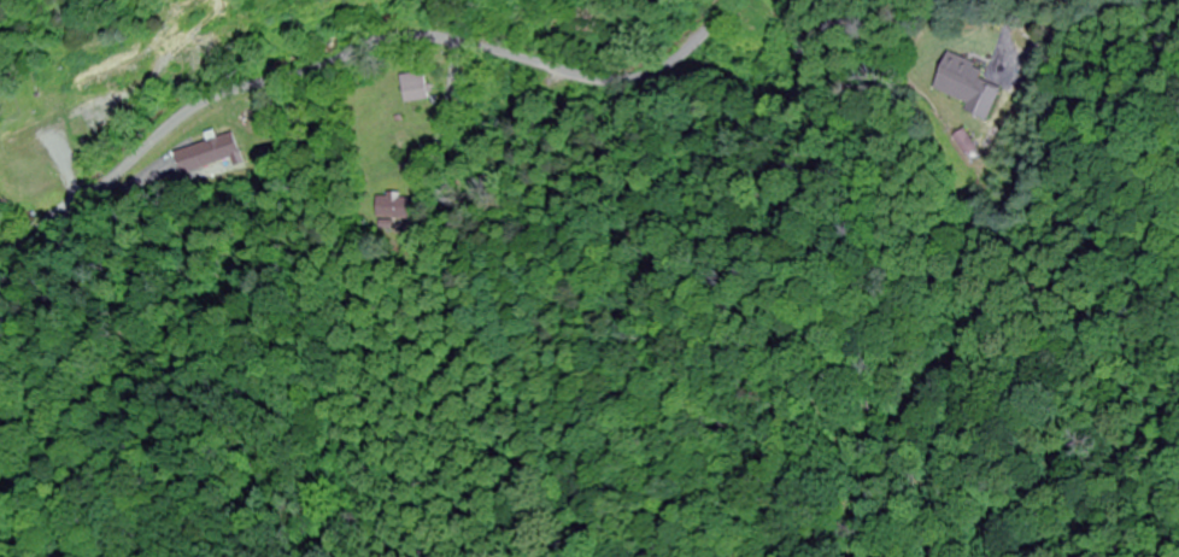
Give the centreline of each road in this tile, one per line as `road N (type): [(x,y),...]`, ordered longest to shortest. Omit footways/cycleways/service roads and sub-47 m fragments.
road 1 (residential): [(0,261),(205,110),(315,64),(586,58),(644,0)]

